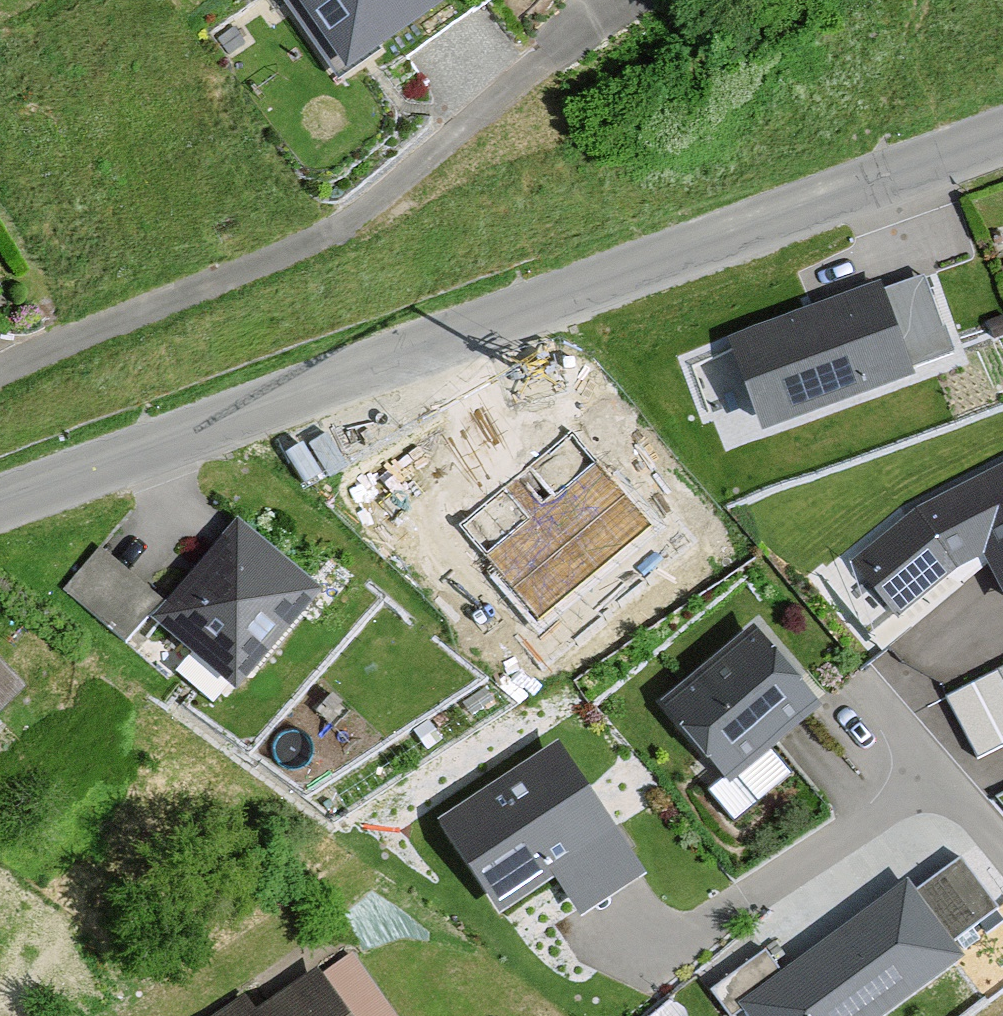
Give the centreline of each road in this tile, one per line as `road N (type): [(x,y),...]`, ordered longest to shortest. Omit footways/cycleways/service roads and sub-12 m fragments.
road 1 (tertiary): [(0,498),(1002,133)]
road 2 (residential): [(0,368),(336,227),(611,0)]

